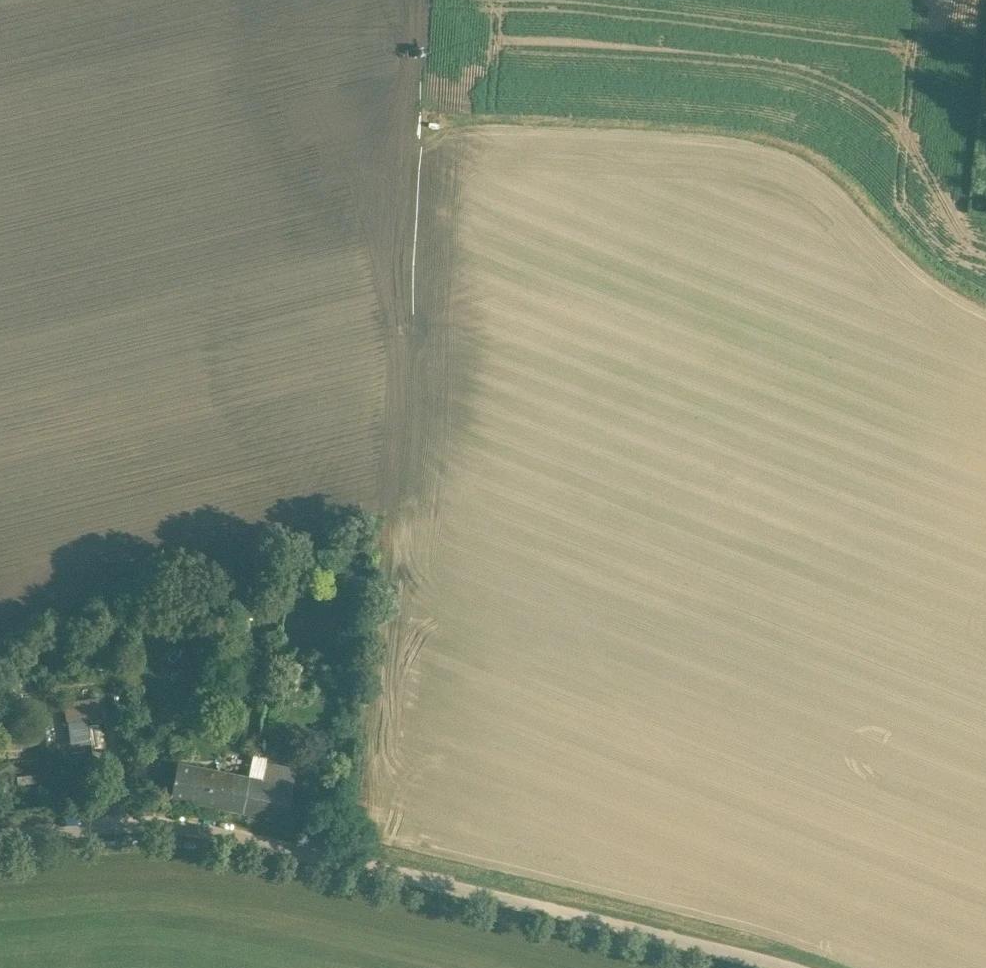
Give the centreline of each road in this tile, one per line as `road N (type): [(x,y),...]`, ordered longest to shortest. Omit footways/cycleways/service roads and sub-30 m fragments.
road 1 (unclassified): [(784,967),(197,830),(103,826),(0,836)]

